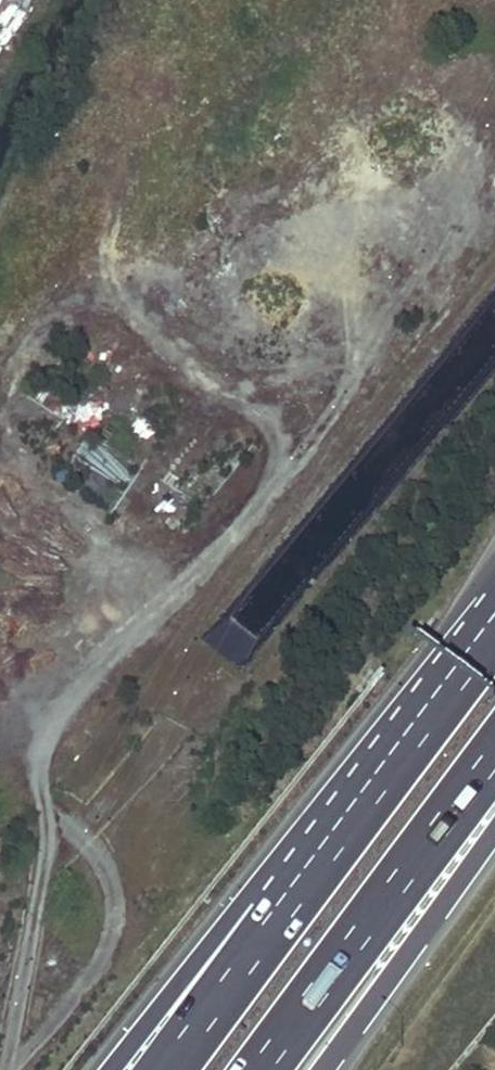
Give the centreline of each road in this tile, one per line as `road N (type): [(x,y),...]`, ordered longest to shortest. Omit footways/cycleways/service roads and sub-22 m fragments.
road 1 (motorway): [(267,1069),(494,764)]
road 2 (motorway): [(338,840),(257,882),(109,1069)]
road 3 (motorway): [(322,1069),(494,832)]
road 4 (motorway): [(338,840),(170,1069)]
road 5 (motorway): [(494,630),(338,840)]

